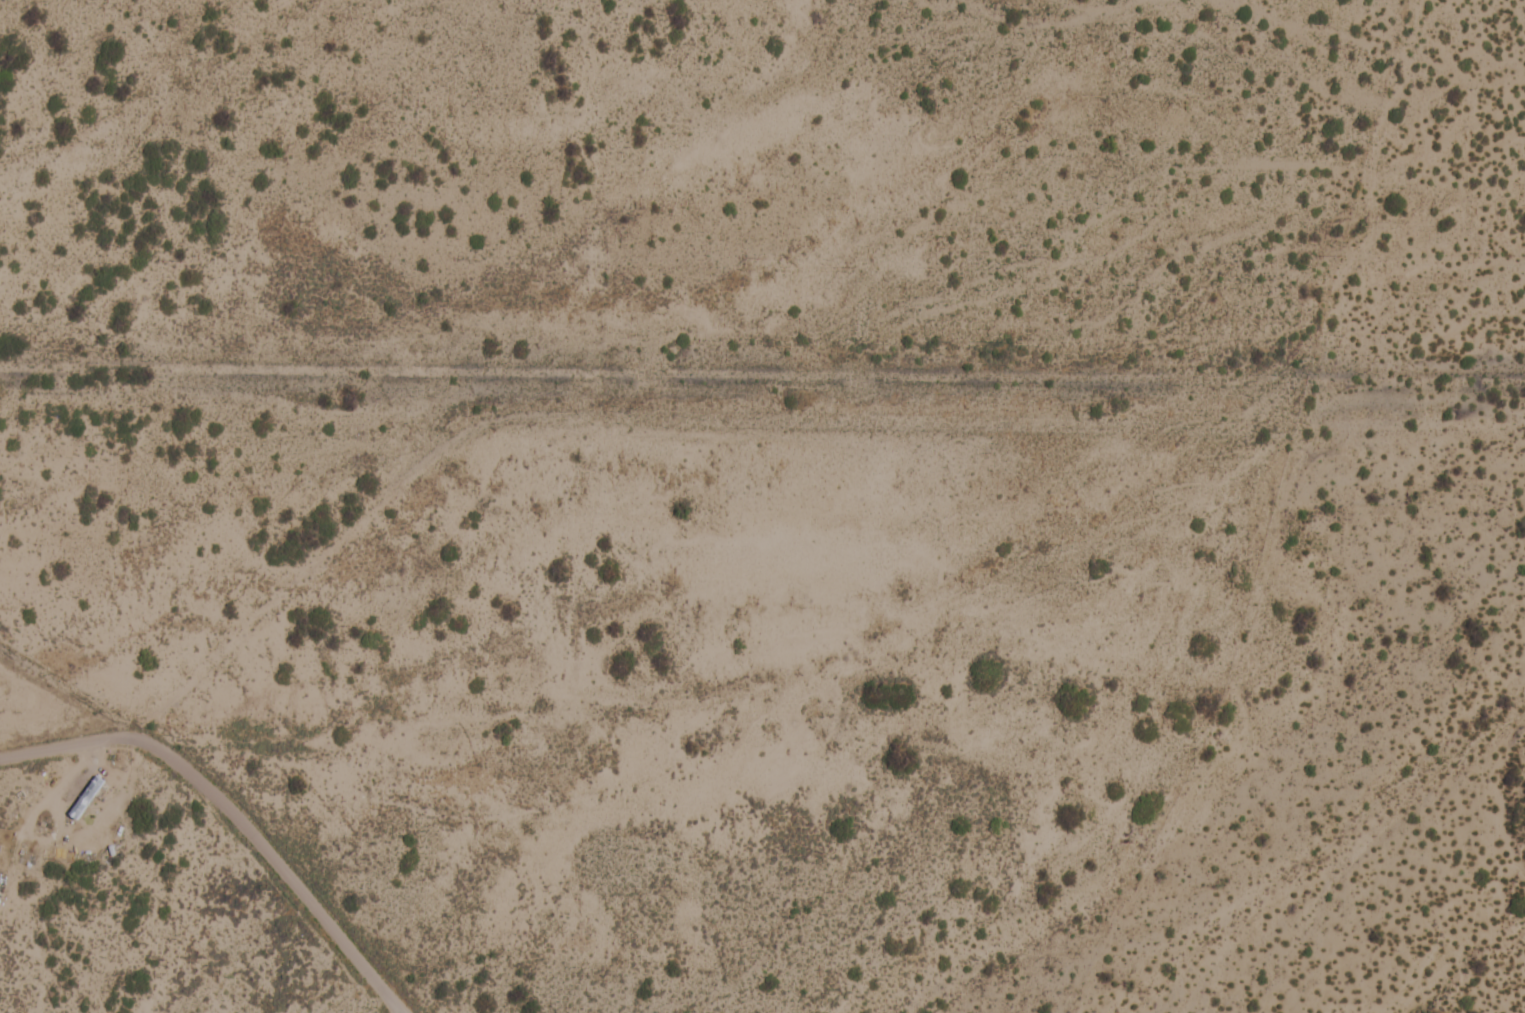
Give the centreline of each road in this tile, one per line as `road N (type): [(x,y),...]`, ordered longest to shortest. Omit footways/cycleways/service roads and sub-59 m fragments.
road 1 (residential): [(308,1012),(0,971)]

